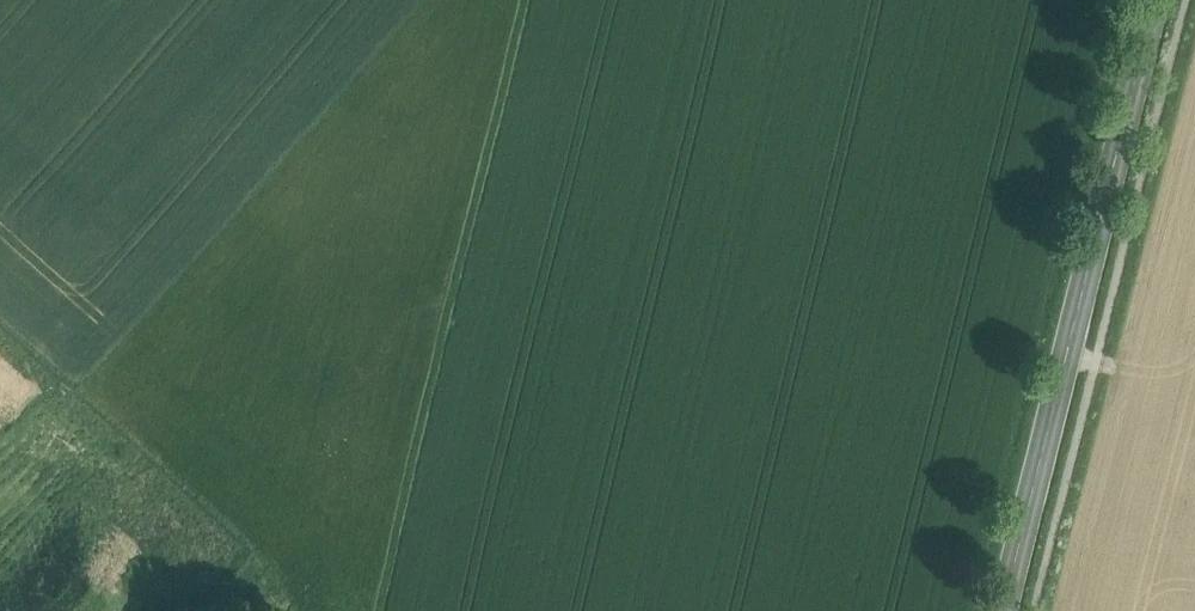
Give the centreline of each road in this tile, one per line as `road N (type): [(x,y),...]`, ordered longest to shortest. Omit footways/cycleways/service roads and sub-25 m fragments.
road 1 (secondary): [(1003,610),(1154,0)]

